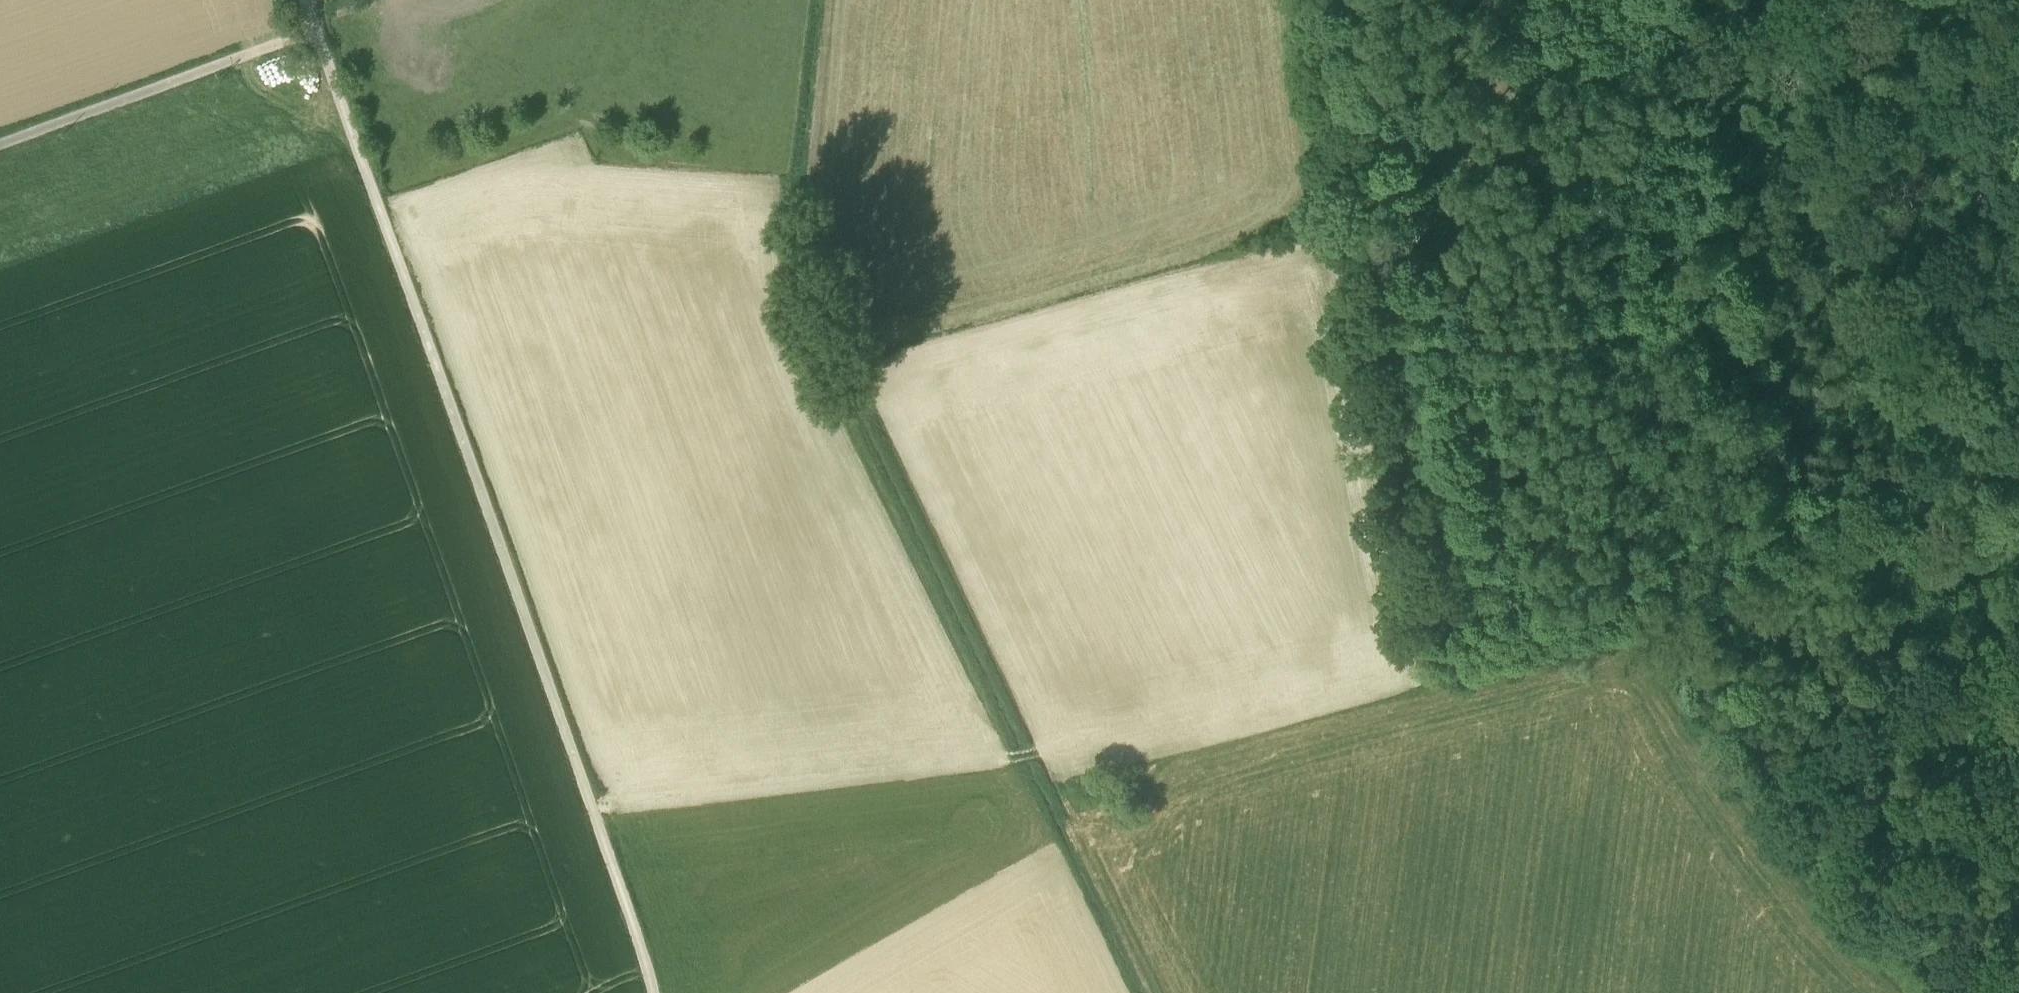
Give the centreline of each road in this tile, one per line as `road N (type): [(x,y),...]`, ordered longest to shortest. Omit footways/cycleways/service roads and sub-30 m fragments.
road 1 (unclassified): [(646,992),(626,899),(316,31)]
road 2 (track): [(602,833),(1038,754)]
road 3 (unclassified): [(0,144),(316,31)]

